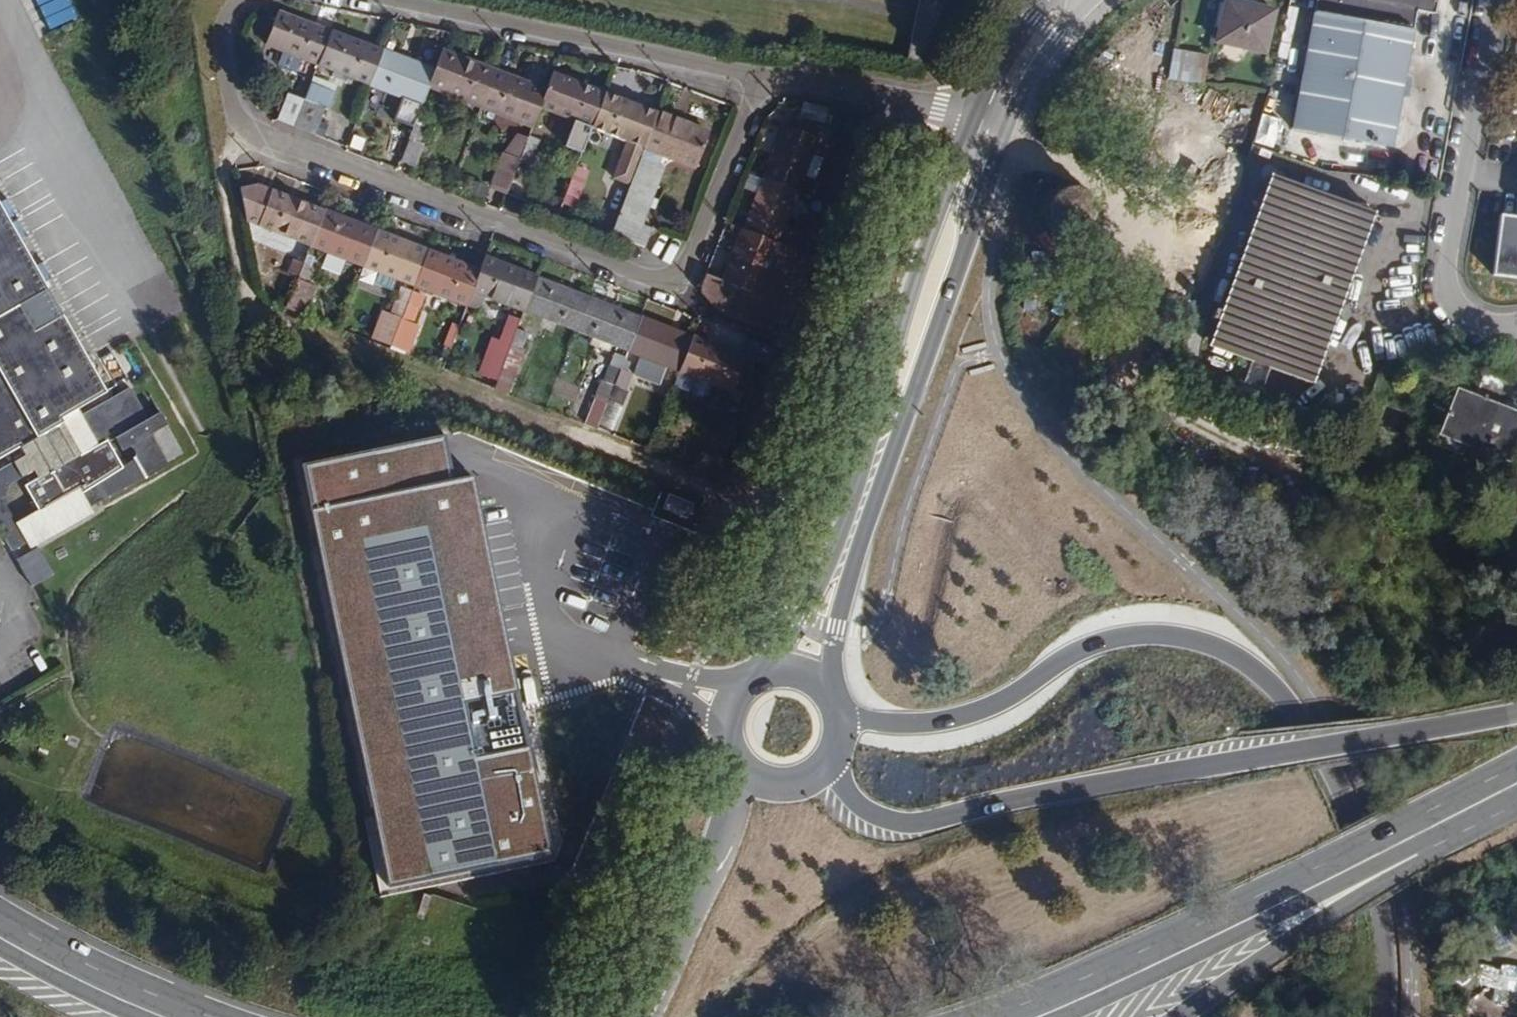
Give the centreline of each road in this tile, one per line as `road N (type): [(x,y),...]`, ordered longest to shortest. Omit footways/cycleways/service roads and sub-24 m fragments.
road 1 (primary): [(1383,1016),(1385,938),(1356,823),(1296,712),(1232,655),(1141,635),(1081,649),(1007,698),(950,719),(857,720),(836,711)]
road 2 (primary): [(1516,712),(919,823),(858,805),(824,762)]
road 3 (residential): [(241,0),(222,27),(238,121),(268,142),(654,280),(676,276),(692,253)]
road 4 (primary): [(830,696),(833,628),(1000,128)]
road 5 (primary): [(975,120),(929,238),(839,543),(763,671)]
road 6 (track): [(605,443),(281,335),(243,310),(217,159),(252,131)]
road 7 (secondary): [(1516,767),(1263,895),(988,1016)]
road 8 (secondary): [(1064,1016),(1429,849)]
road 9 (residential): [(1494,0),(1444,282),(1451,307),(1478,325),(1516,327)]
road 10 (residential): [(758,80),(392,0)]
road 11 (primary): [(1179,1016),(1429,849)]
road 12 (primary): [(734,756),(736,792),(724,829),(645,1016)]
road 13 (secondary): [(205,1016),(0,917)]
road 14 (residential): [(975,120),(801,81),(758,80)]
road 15 (residential): [(692,253),(758,80)]
road 16 (primary): [(1000,128),(1054,37),(1092,0)]
road 17 (secondary): [(0,947),(133,1016)]
road 18 (primary): [(1049,0),(975,120)]

